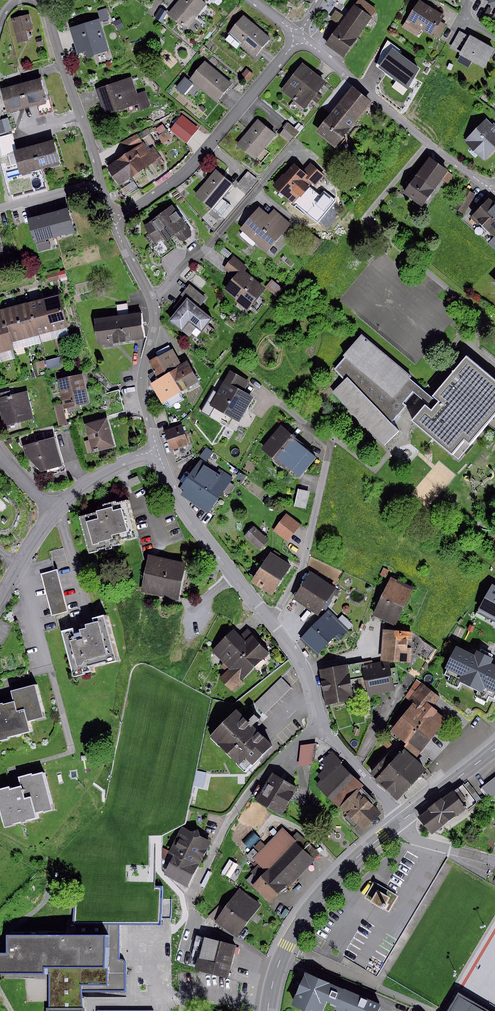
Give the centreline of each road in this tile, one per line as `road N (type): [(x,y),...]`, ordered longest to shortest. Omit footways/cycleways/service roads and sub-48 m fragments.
road 1 (residential): [(323,725),(308,672),(211,550),(157,453)]
road 2 (residential): [(301,38),(193,165),(114,222)]
road 3 (residential): [(301,38),(494,191)]
road 4 (tertiary): [(268,1010),(280,960),(307,911),(400,821)]
road 5 (residential): [(323,725),(291,747),(232,815),(190,899)]
road 6 (residential): [(297,144),(152,301)]
road 7 (residential): [(101,183),(46,0)]
road 8 (residential): [(157,453),(142,386),(152,301)]
road 9 (residential): [(400,821),(323,725)]

